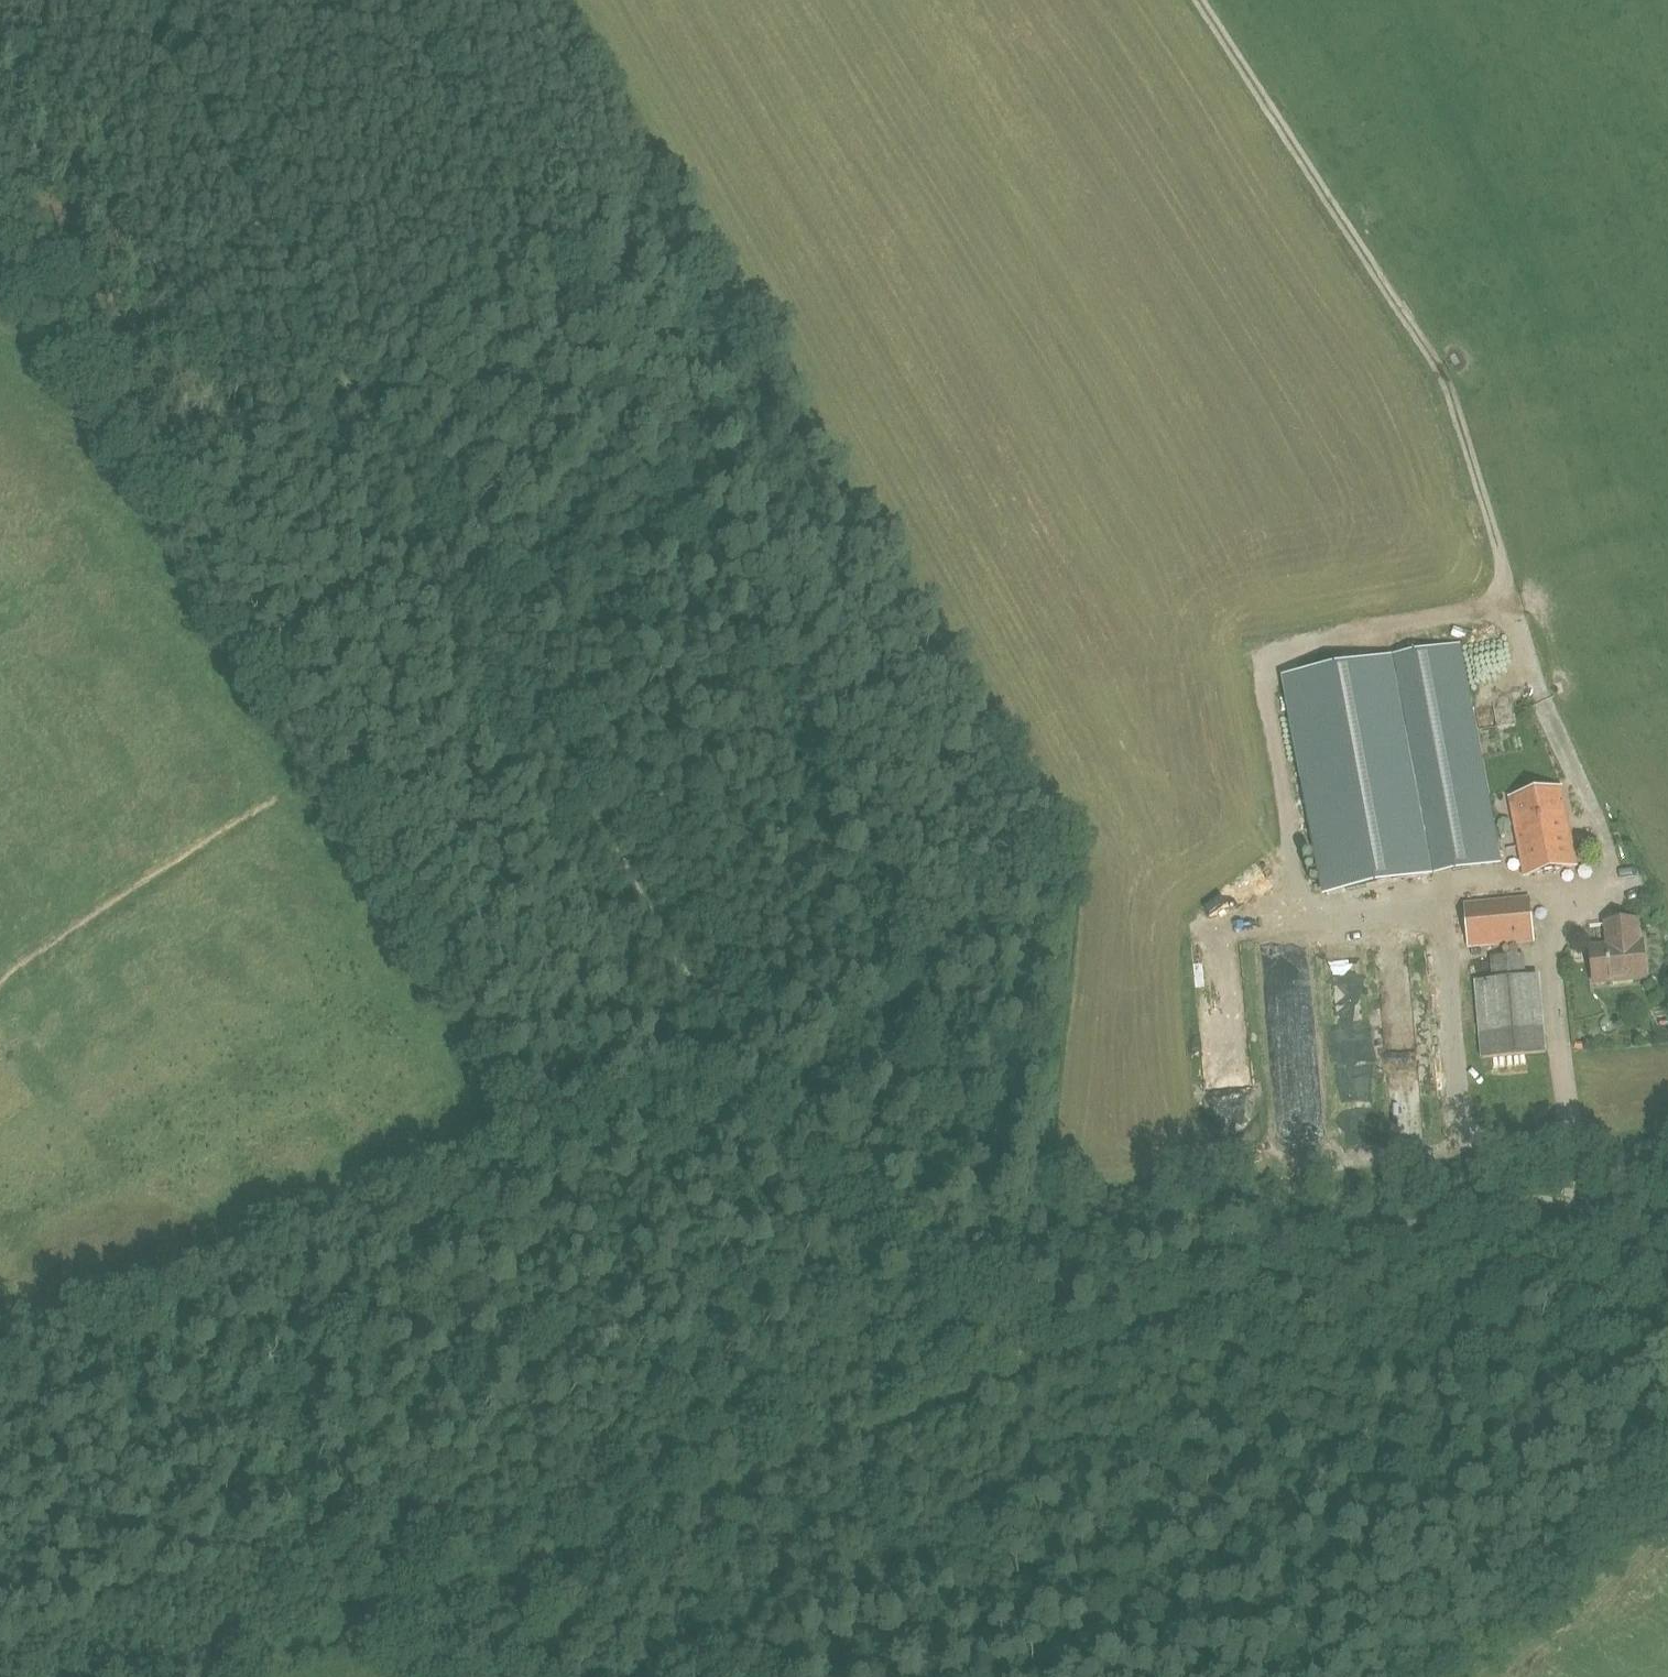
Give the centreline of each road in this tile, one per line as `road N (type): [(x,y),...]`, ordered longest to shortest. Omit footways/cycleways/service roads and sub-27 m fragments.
road 1 (track): [(1036,1367),(232,1676)]

